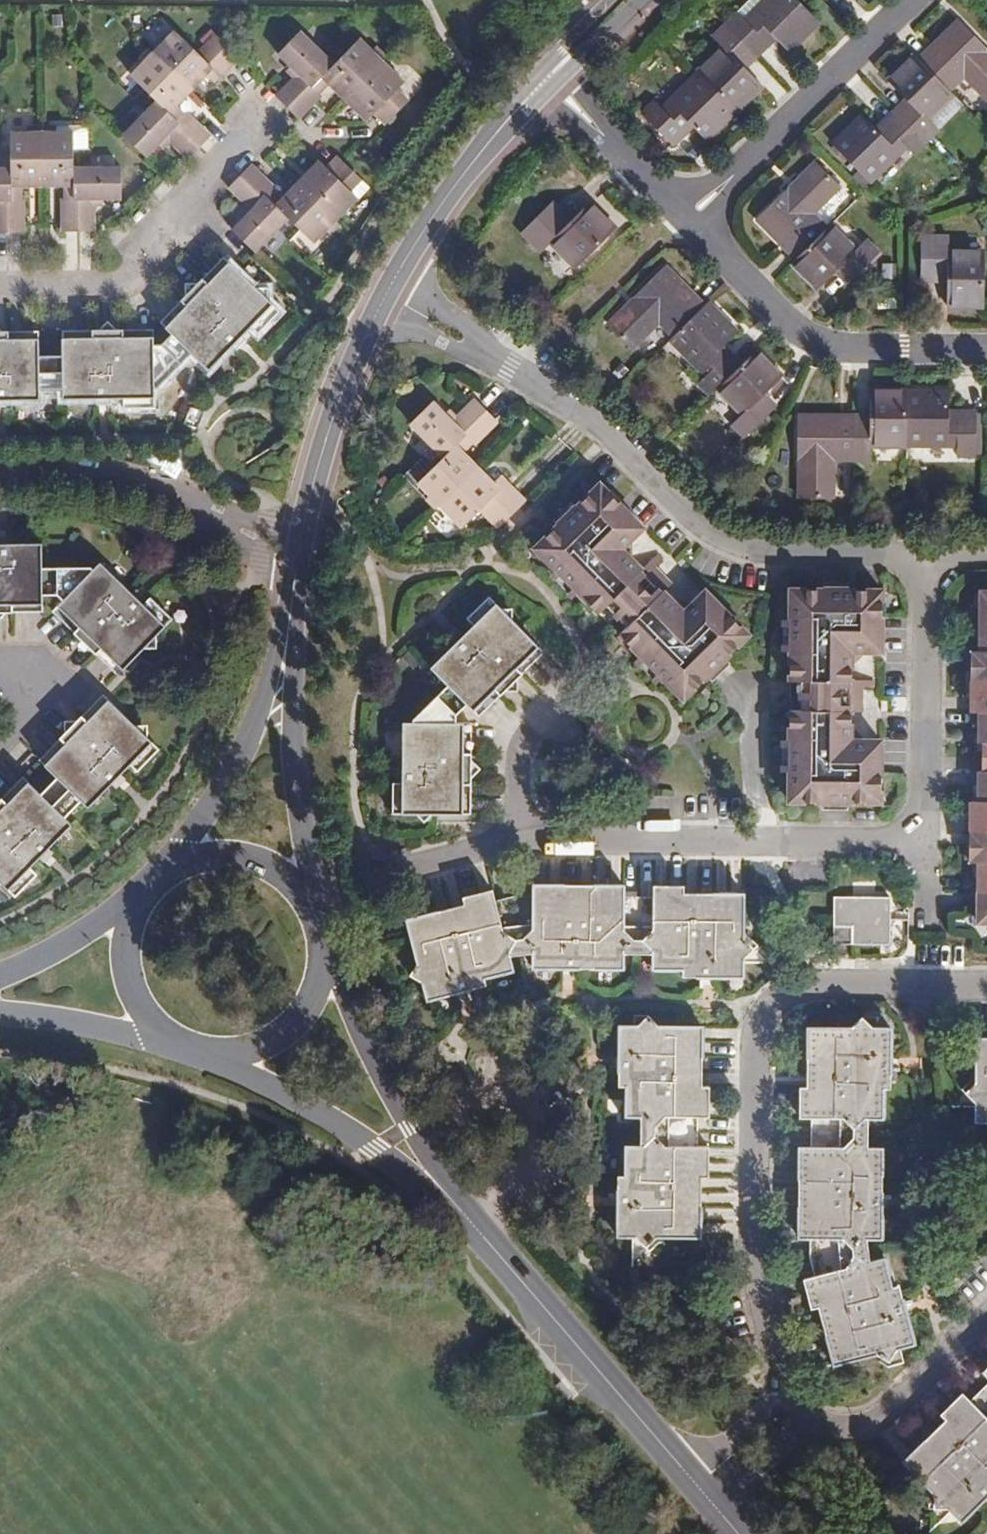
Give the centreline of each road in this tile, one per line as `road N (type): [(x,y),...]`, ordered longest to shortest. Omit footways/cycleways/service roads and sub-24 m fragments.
road 1 (residential): [(986,982),(808,983),(767,1009),(757,1053),(753,1232),(779,1387),(764,1434)]
road 2 (residential): [(389,289),(609,427),(713,524),(792,546),(930,549)]
road 3 (residential): [(383,870),(522,836),(929,838)]
road 4 (tertiary): [(449,1193),(703,1488)]
road 5 (residential): [(685,218),(808,332),(865,345),(986,346)]
road 6 (residential): [(301,552),(264,542),(172,489),(0,468)]
road 7 (residential): [(0,284),(91,280),(137,263),(249,129)]
road 8 (residential): [(908,0),(685,218)]
road 9 (tertiary): [(196,1045),(449,1193)]
road 10 (residential): [(930,549),(929,838)]
road 11 (tertiary): [(449,1193),(318,941)]
road 12 (tertiary): [(301,552),(337,407),(389,289)]
road 13 (tertiary): [(389,289),(450,191),(549,77)]
road 14 (residential): [(986,1311),(891,1406),(848,1423),(764,1434)]
road 15 (tertiary): [(285,655),(240,753),(164,880)]
road 16 (tertiary): [(307,909),(285,655)]
road 17 (residential): [(549,77),(685,218)]
road 18 (tertiary): [(196,1045),(228,1049),(286,1026),(306,1002),(318,941)]
road 19 (tertiary): [(0,1010),(174,1036)]
road 20 (tertiary): [(307,909),(291,887),(242,861),(215,859),(164,880)]
road 21 (tertiary): [(143,903),(0,978)]
road 22 (tertiary): [(143,903),(131,931),(135,990),(174,1036)]
road 23 (tertiary): [(549,77),(641,0)]

